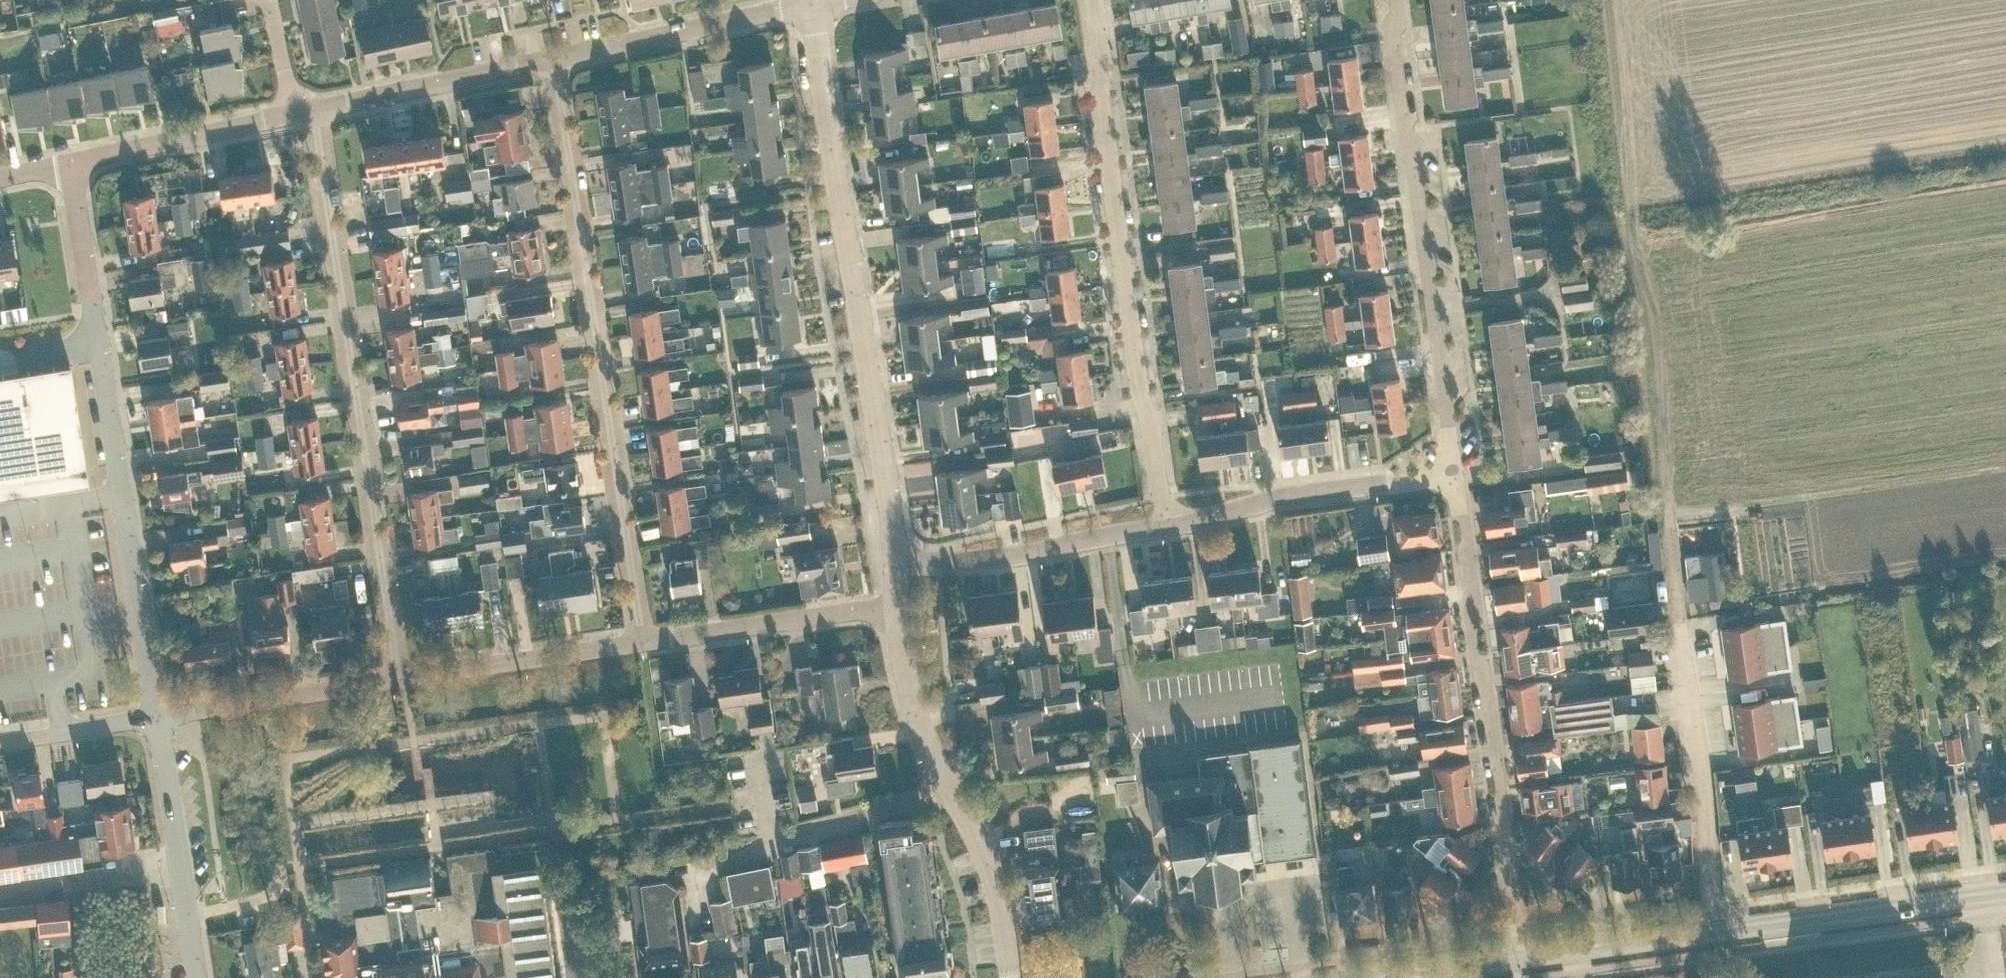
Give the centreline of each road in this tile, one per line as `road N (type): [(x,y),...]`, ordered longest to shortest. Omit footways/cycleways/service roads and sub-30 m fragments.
road 1 (residential): [(640,639),(552,61)]
road 2 (residential): [(399,676),(310,110)]
road 3 (residential): [(899,562),(813,4)]
road 4 (residential): [(158,714),(66,164)]
road 5 (residential): [(1163,526),(1098,93),(1104,72),(1094,0)]
road 6 (residential): [(1515,960),(1455,471)]
road 7 (residential): [(1455,471),(1392,38),(1397,0)]
road 8 (residential): [(1011,977),(999,889),(906,689),(897,604)]
road 9 (residential): [(1716,932),(1677,621)]
road 10 (residential): [(1163,526),(1284,494),(1455,471)]
road 11 (primary): [(1716,932),(2005,893)]
road 12 (residential): [(552,61),(813,4)]
road 13 (residential): [(899,562),(973,558),(1163,526)]
road 14 (residential): [(198,977),(158,714)]
road 15 (residential): [(640,639),(897,604)]
road 16 (residential): [(310,110),(552,61)]
road 17 (residential): [(158,714),(399,676)]
road 18 (residential): [(399,676),(640,639)]
road 19 (residential): [(66,164),(291,113)]
road 20 (primary): [(1515,960),(1716,932)]
road 21 (residential): [(0,742),(158,714)]
road 22 (primary): [(1374,977),(1515,960)]

